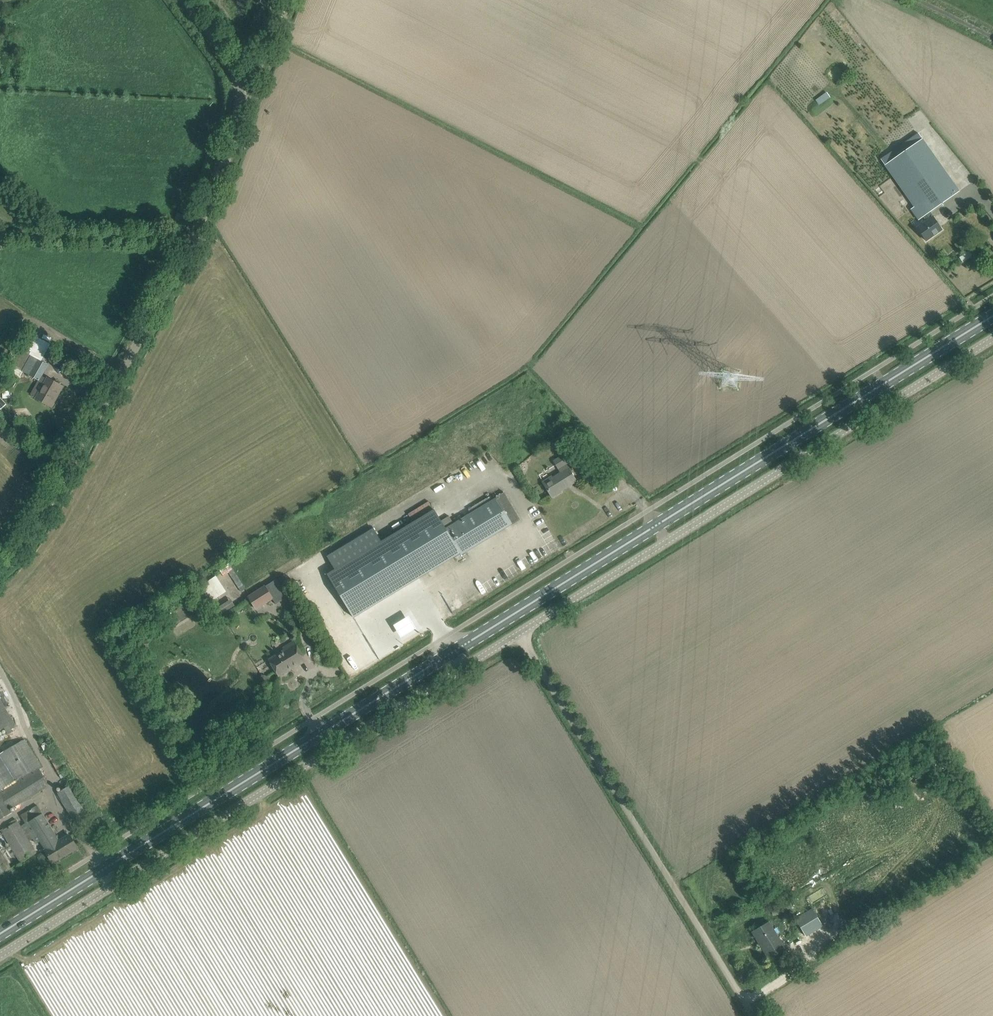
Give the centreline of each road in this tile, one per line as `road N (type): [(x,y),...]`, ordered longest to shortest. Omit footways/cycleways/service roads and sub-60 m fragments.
road 1 (primary): [(0,935),(992,320)]
road 2 (unclassified): [(0,957),(520,635)]
road 3 (unclassified): [(520,635),(992,340)]
road 4 (unclassified): [(240,89),(236,132),(192,239),(46,521),(0,574)]
road 5 (unclassified): [(757,1015),(520,635)]

